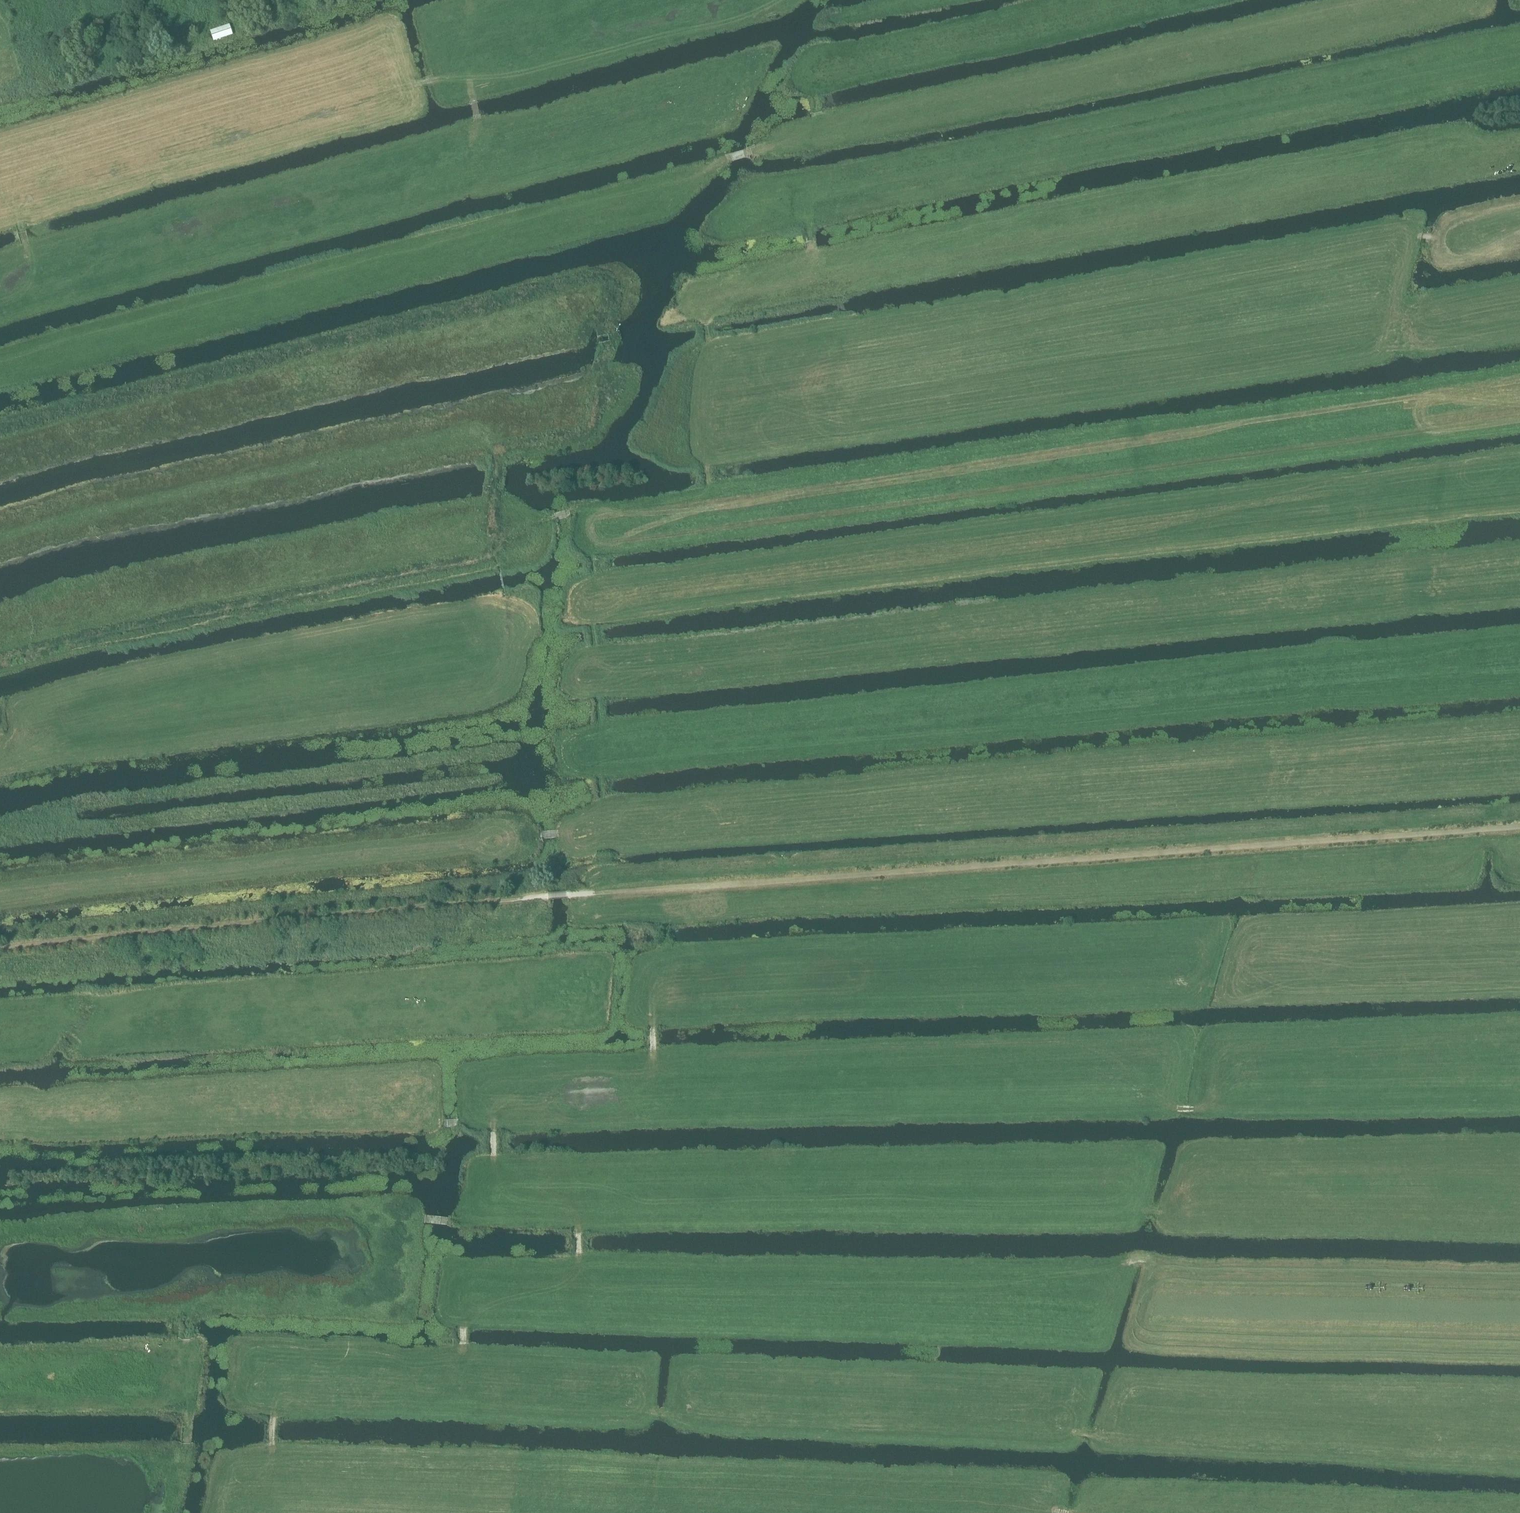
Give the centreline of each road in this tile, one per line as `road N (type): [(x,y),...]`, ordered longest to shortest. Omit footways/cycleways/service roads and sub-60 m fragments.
road 1 (track): [(1519,825),(548,896),(0,948)]
road 2 (track): [(0,899),(561,835),(600,813),(683,810)]
road 3 (track): [(600,813),(590,516)]
road 4 (track): [(652,1061),(662,887)]

